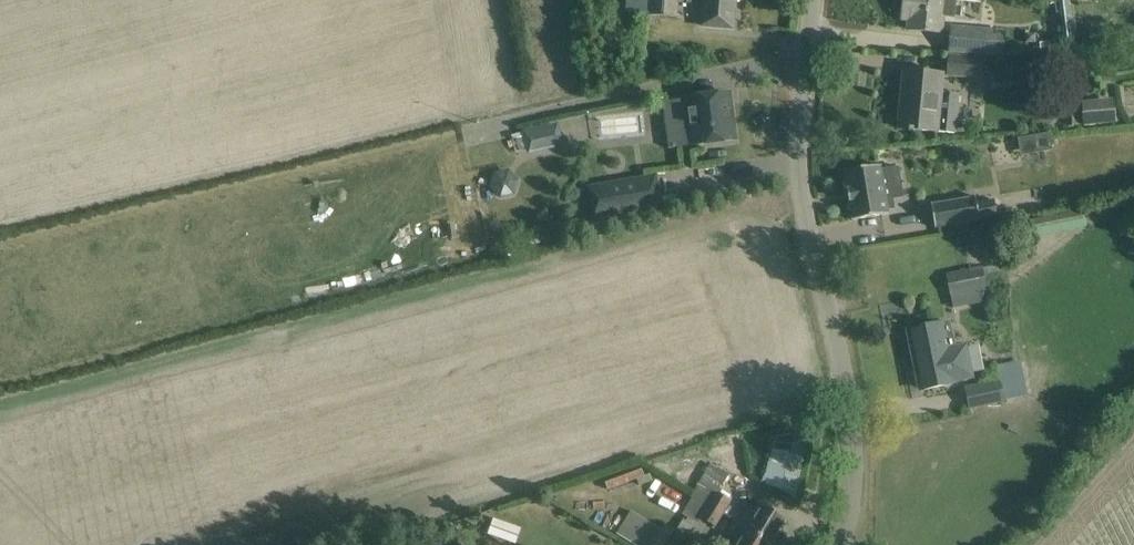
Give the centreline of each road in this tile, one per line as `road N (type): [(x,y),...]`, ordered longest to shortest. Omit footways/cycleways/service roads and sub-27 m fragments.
road 1 (unclassified): [(836,544),(853,468),(848,406),(803,223),(796,162),(812,0)]

